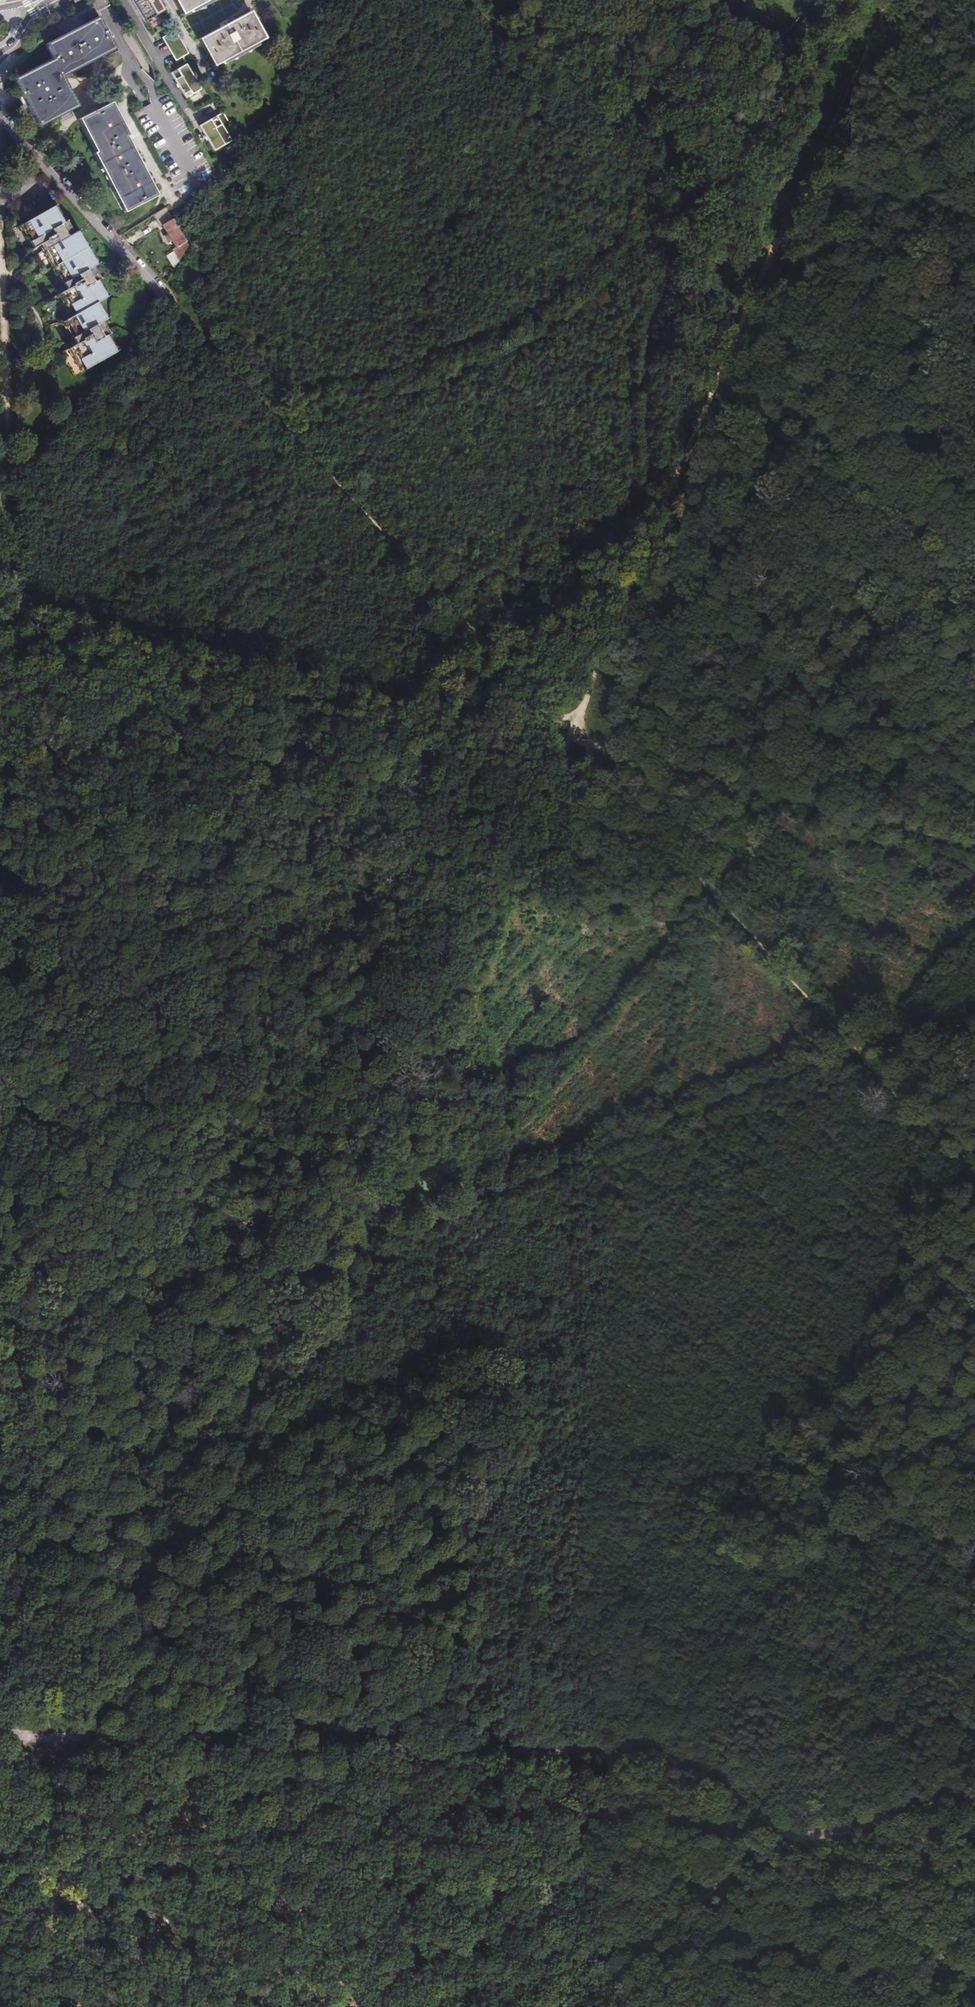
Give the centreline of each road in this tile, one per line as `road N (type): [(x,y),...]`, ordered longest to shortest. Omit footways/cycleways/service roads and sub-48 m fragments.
road 1 (track): [(0,290),(42,1737)]
road 2 (track): [(0,1734),(647,1754),(725,1786),(800,1833),(974,1793)]
road 3 (track): [(572,737),(764,260),(887,0)]
road 4 (track): [(974,447),(464,0)]
road 5 (track): [(352,1231),(452,1212),(857,1048),(974,1023)]
road 6 (track): [(168,299),(572,737)]
road 7 (track): [(0,591),(572,737)]
road 8 (track): [(572,737),(352,1231)]
road 9 (track): [(44,1799),(81,1788),(144,1806),(265,1888),(490,2006)]
road 10 (track): [(572,737),(857,1048)]
road 11 (track): [(572,737),(974,842)]
road 12 (track): [(352,1231),(217,1255),(32,1277),(0,1272)]
road 13 (track): [(594,2006),(738,1870),(800,1833)]
road 14 (track): [(42,1737),(50,1897),(37,2006)]
road 15 (residential): [(0,119),(168,299)]
road 16 (track): [(974,293),(764,260)]
road 17 (track): [(50,1897),(94,1912),(121,1945),(216,2006)]
road 18 (track): [(974,918),(857,1048)]
road 19 (track): [(857,1048),(974,1177)]

